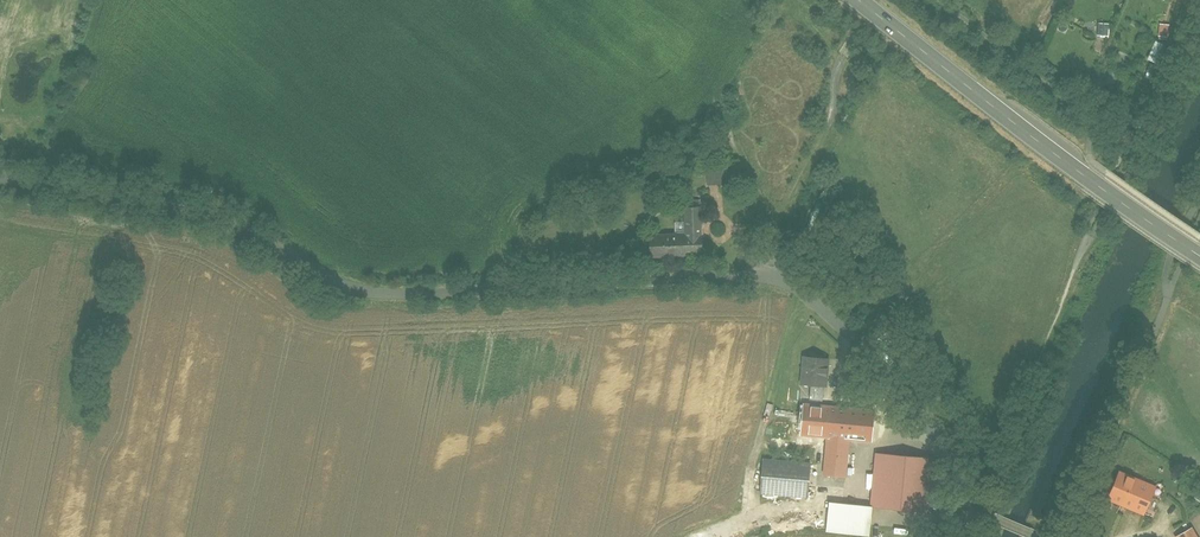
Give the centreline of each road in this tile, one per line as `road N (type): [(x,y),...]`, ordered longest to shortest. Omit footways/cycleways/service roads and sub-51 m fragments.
road 1 (residential): [(0,174),(215,215),(321,273),(378,291),(771,273),(871,351),(984,513),(1042,536)]
road 2 (primary): [(860,0),(1199,255)]

